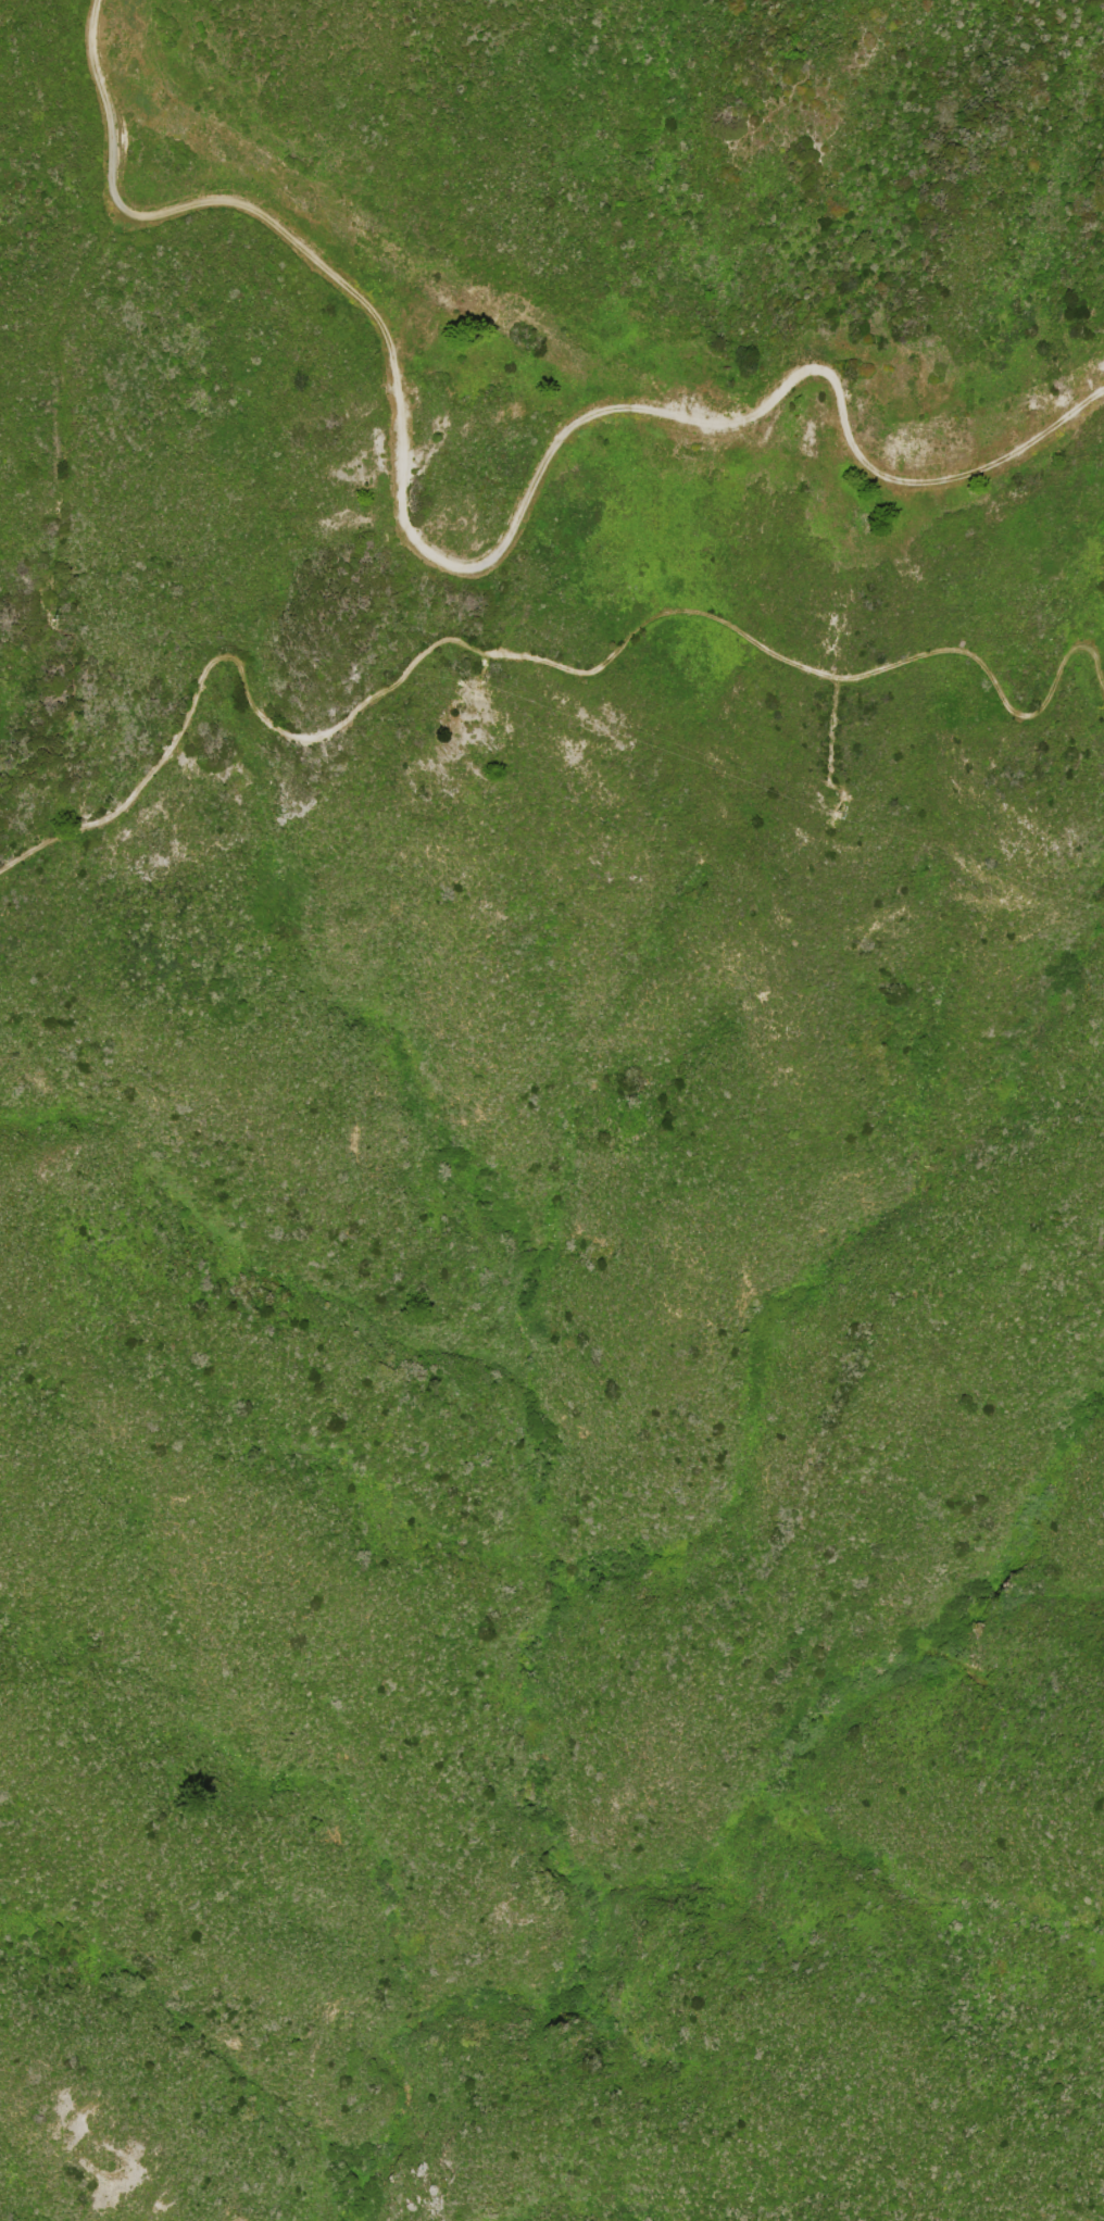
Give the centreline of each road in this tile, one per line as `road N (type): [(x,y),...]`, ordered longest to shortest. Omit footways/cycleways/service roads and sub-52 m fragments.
road 1 (track): [(98,0),(93,32),(113,136),(113,199),(140,218),(224,199),(254,208),(363,304),(391,350),(406,528),(451,567),(474,567),(498,554),(552,447),(578,422),(609,410),(733,423),(814,372),(833,384),(861,460),(909,484),(958,478),(1011,456),(1103,390)]
road 2 (track): [(1103,675),(1075,650),(1049,692),(1020,707),(977,658),(953,648),(835,673),(802,667),(719,619),(680,608),(663,611),(598,660),(575,666),(450,642),(429,647),(344,716),(309,732),(275,724),(234,663),(219,661),(199,680),(159,762),(116,810),(0,866)]

